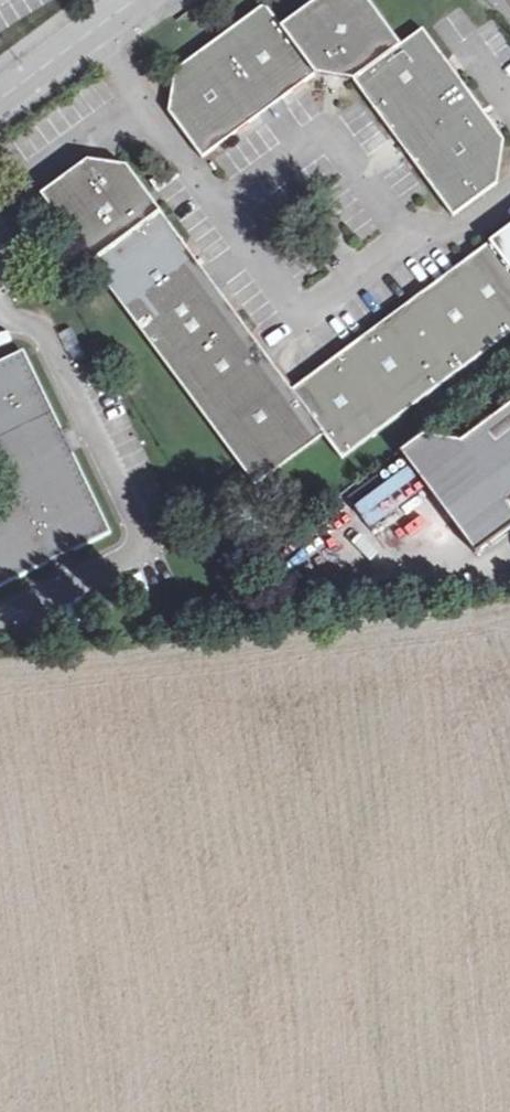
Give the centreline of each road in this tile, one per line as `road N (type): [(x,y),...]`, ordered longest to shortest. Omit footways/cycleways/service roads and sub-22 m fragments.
road 1 (unclassified): [(113,0),(0,85)]

